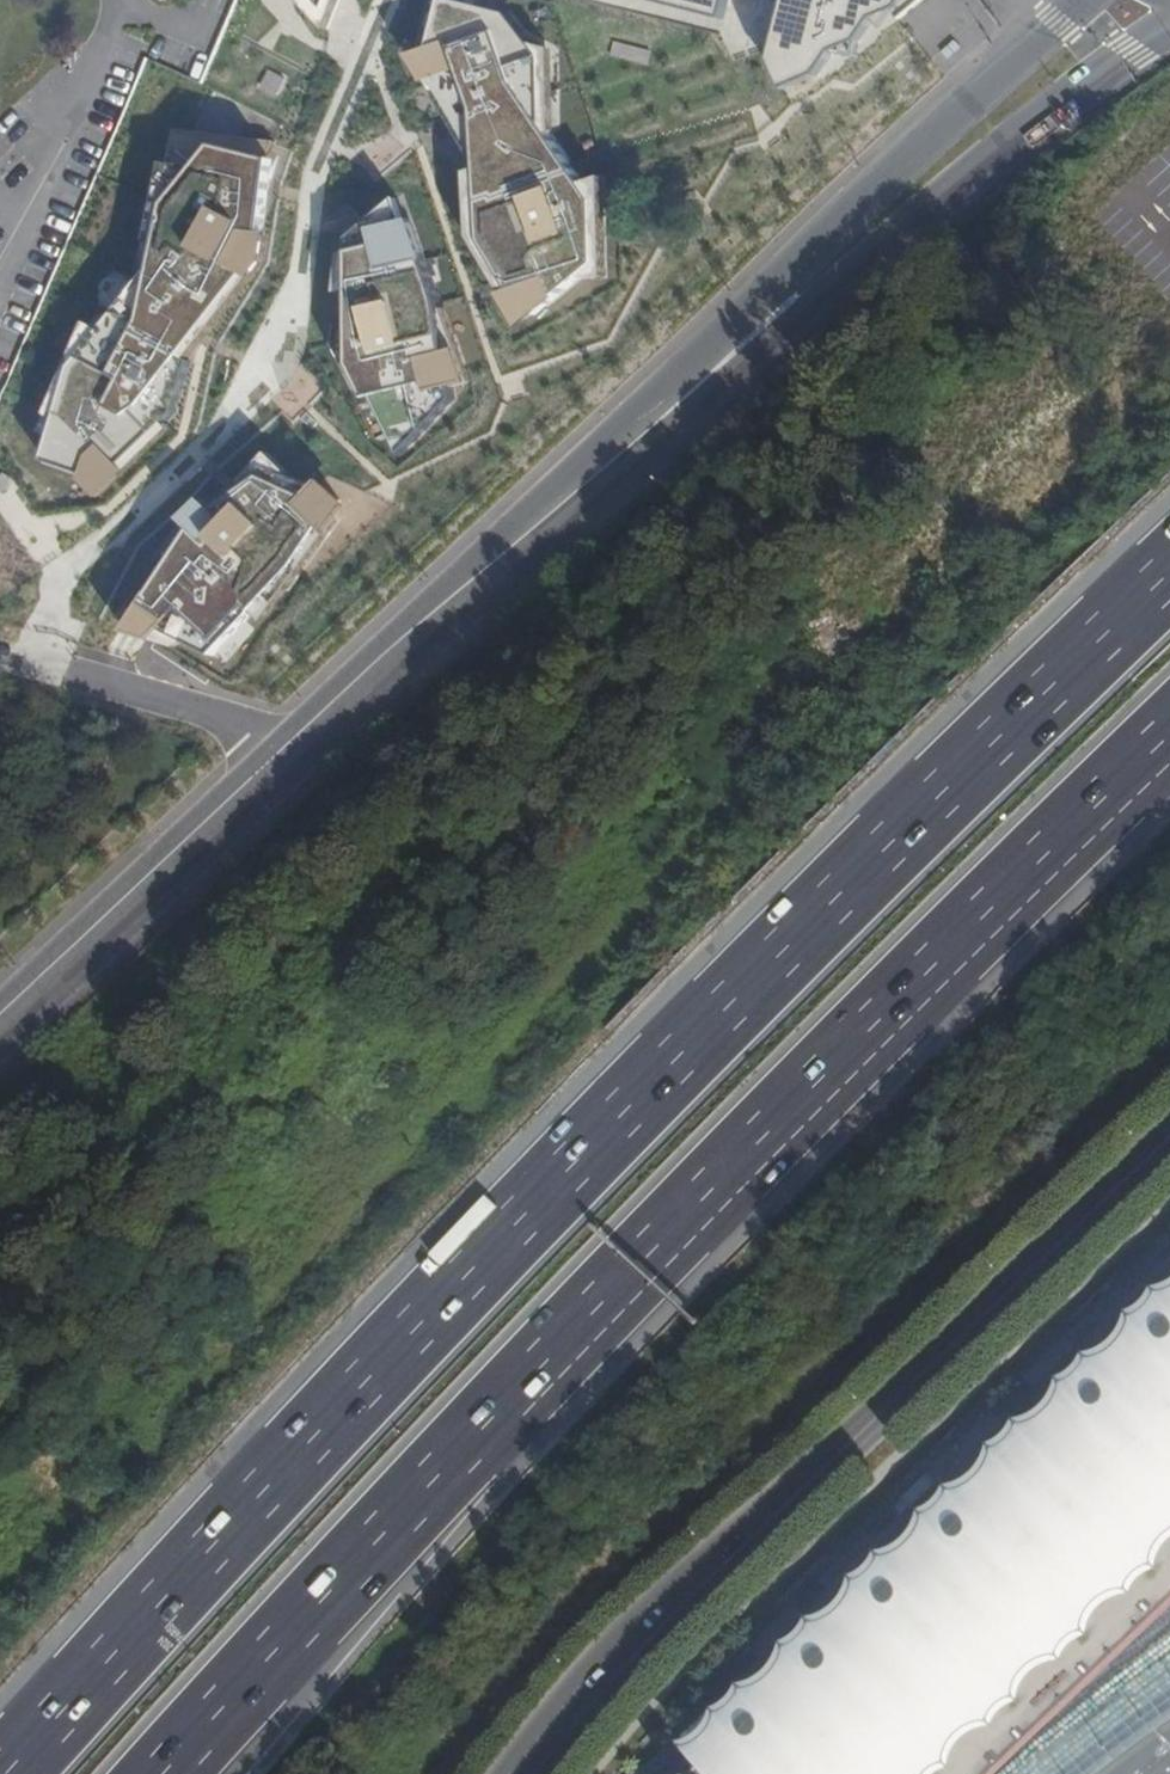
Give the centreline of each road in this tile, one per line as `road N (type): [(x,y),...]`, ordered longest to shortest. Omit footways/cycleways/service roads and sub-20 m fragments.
road 1 (motorway): [(1169,577),(906,832),(448,1300),(8,1773)]
road 2 (motorway): [(166,1773),(630,1281),(1169,742)]
road 3 (tertiary): [(523,1773),(618,1657),(1169,1138)]
road 4 (secondary): [(289,762),(789,301)]
road 5 (secondary): [(789,301),(1169,27)]
road 6 (secondary): [(1089,0),(789,301)]
road 7 (secondary): [(0,1031),(289,762)]
road 8 (residential): [(0,662),(289,762)]

